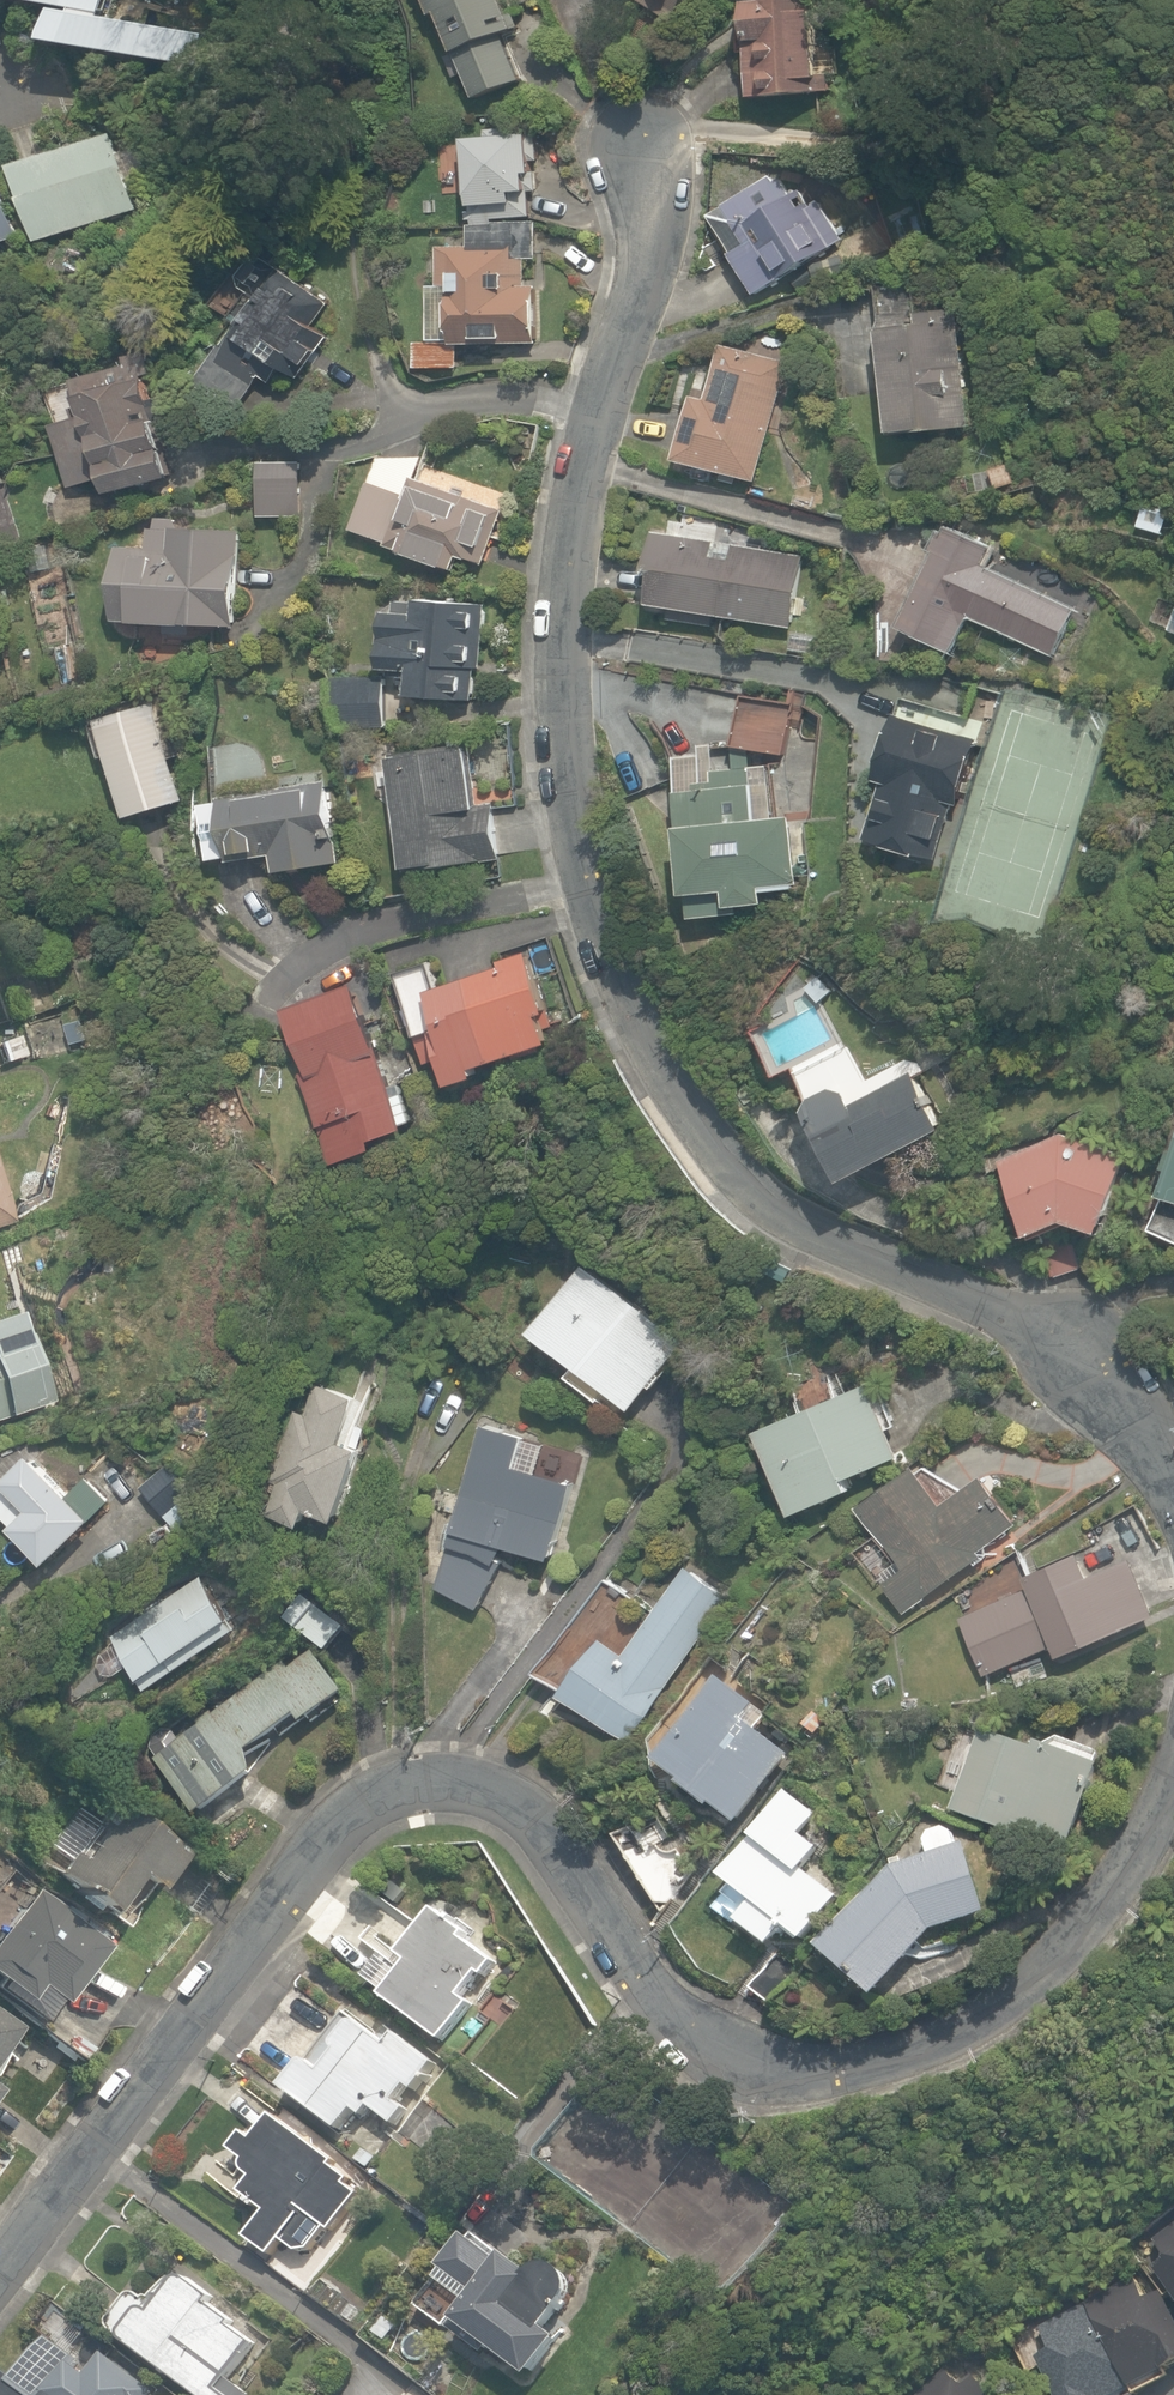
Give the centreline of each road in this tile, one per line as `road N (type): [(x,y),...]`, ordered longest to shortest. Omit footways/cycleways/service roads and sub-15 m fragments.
road 1 (residential): [(0,2256),(277,1886),(355,1796),(404,1778),(452,1774),(484,1783),(526,1815),(644,1987),(738,2056),(797,2066),(860,2062),(964,2018),(1055,1952),(1150,1824),(1173,1769)]
road 2 (residential): [(1173,1506),(1145,1442),(1088,1373),(1035,1326),(810,1223),(709,1152),(640,1057),(566,786),(560,637),(583,459),(640,267),(641,139)]

